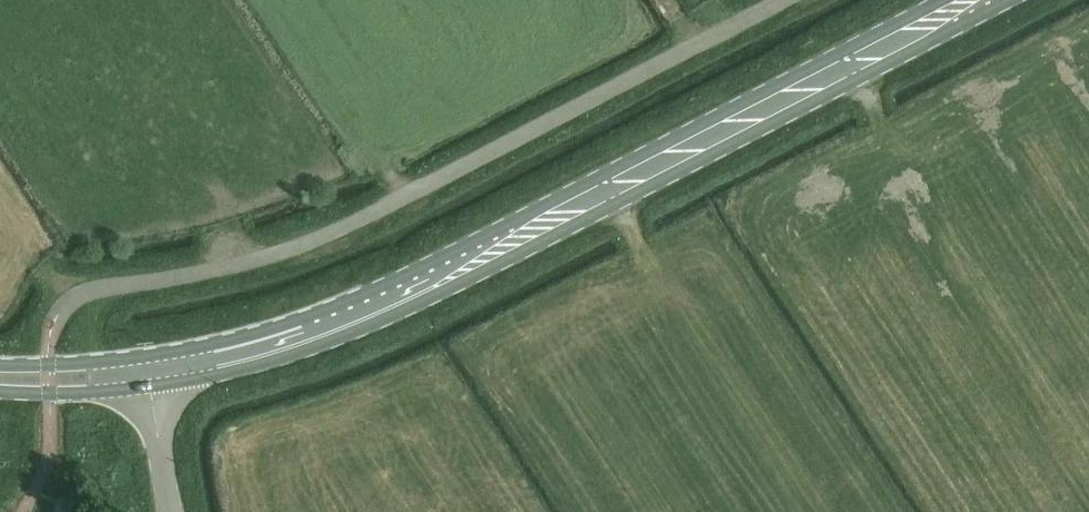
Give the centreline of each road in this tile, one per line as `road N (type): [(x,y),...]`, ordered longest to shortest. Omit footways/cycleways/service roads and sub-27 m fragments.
road 1 (secondary): [(981,0),(479,262),(240,358),(154,373)]
road 2 (unclassified): [(55,318),(90,290),(210,270),(305,243),(780,0)]
road 3 (secondary): [(154,373),(0,378)]
road 4 (unclassified): [(174,511),(154,373)]

